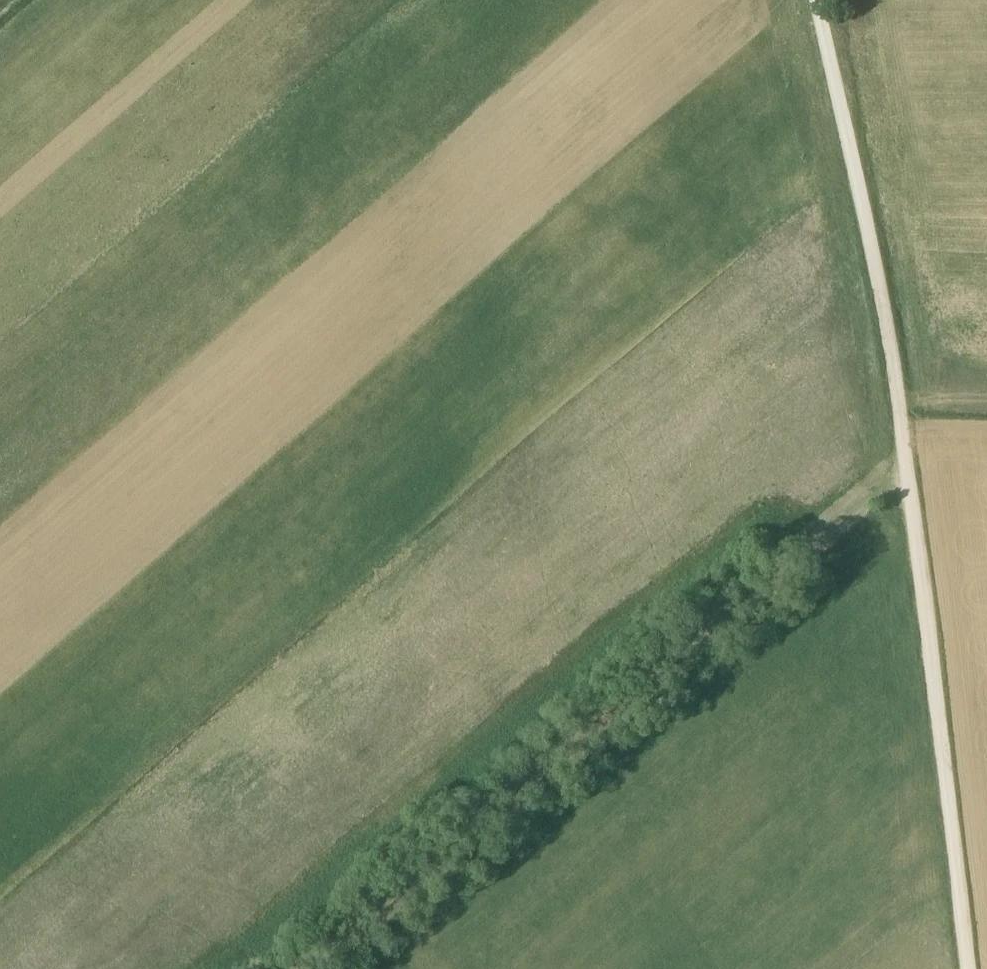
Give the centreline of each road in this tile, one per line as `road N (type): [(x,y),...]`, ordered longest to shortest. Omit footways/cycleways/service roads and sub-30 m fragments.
road 1 (track): [(975,968),(898,395),(823,0)]
road 2 (track): [(330,957),(906,464)]

